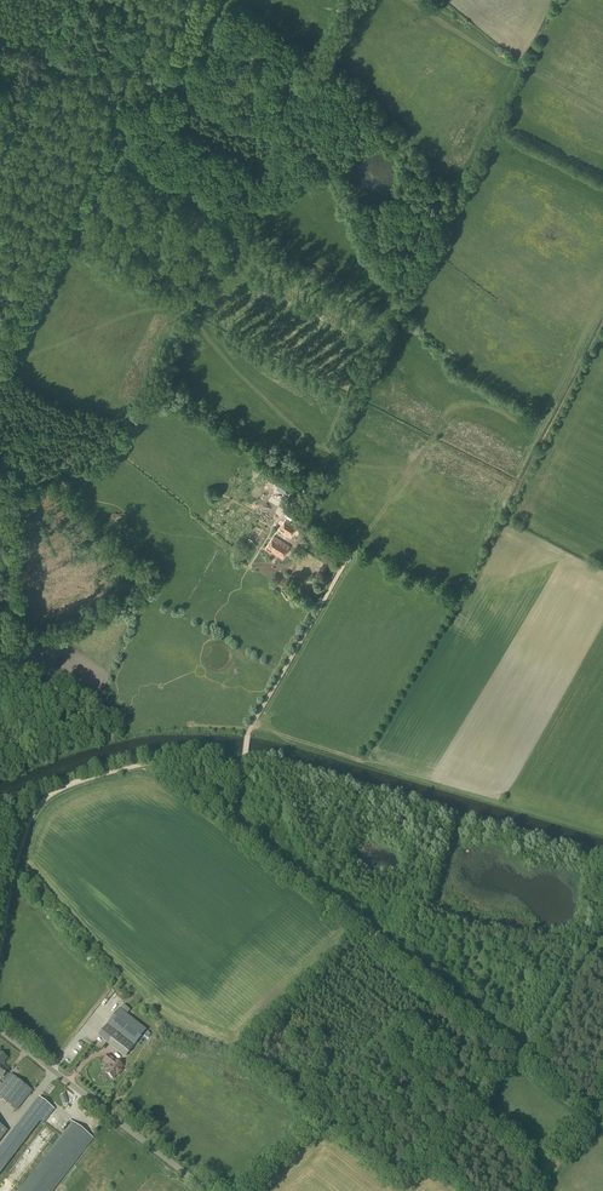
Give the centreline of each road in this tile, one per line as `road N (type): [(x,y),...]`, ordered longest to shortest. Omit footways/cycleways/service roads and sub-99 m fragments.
road 1 (track): [(0,937),(13,863),(43,794),(149,762),(240,763),(233,830),(602,1117)]
road 2 (unclassified): [(208,1190),(0,1028)]
road 3 (unclassified): [(528,1190),(602,1097)]

